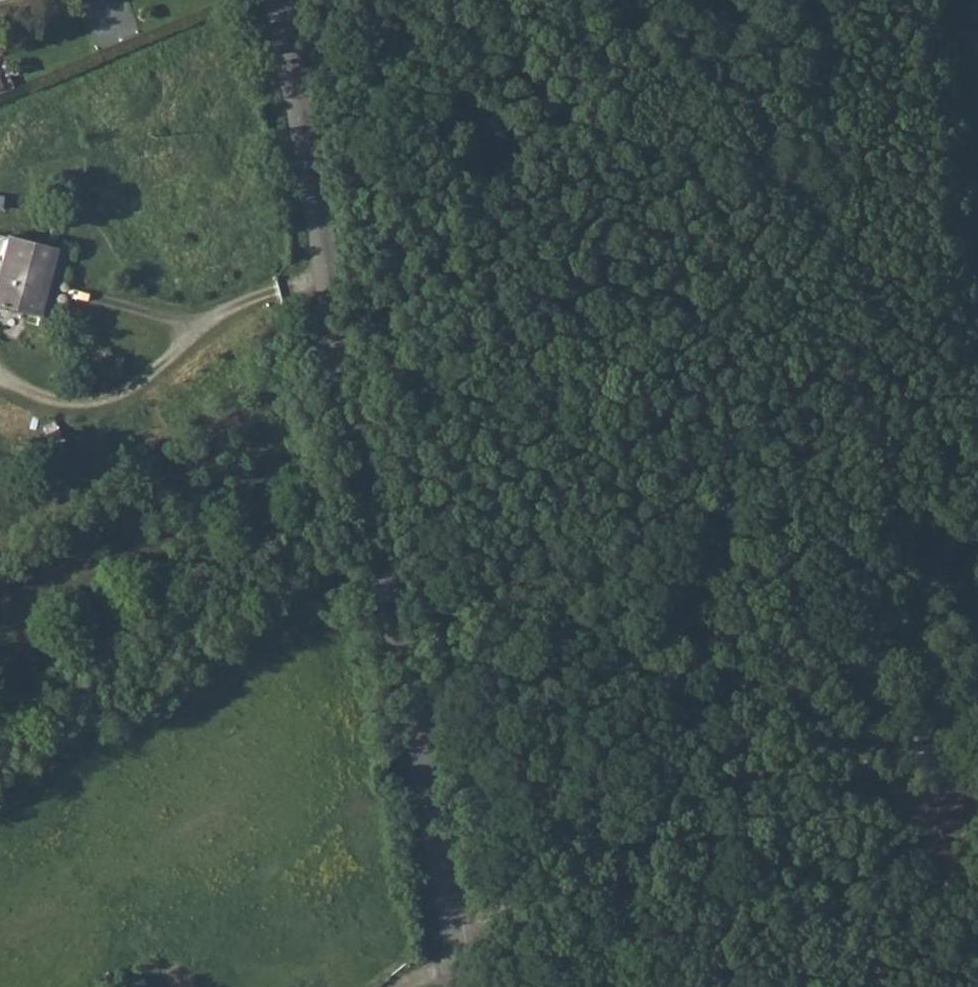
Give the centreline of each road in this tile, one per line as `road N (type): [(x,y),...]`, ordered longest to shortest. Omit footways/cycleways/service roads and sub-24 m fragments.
road 1 (unclassified): [(273,0),(456,986)]
road 2 (track): [(977,530),(450,953)]

